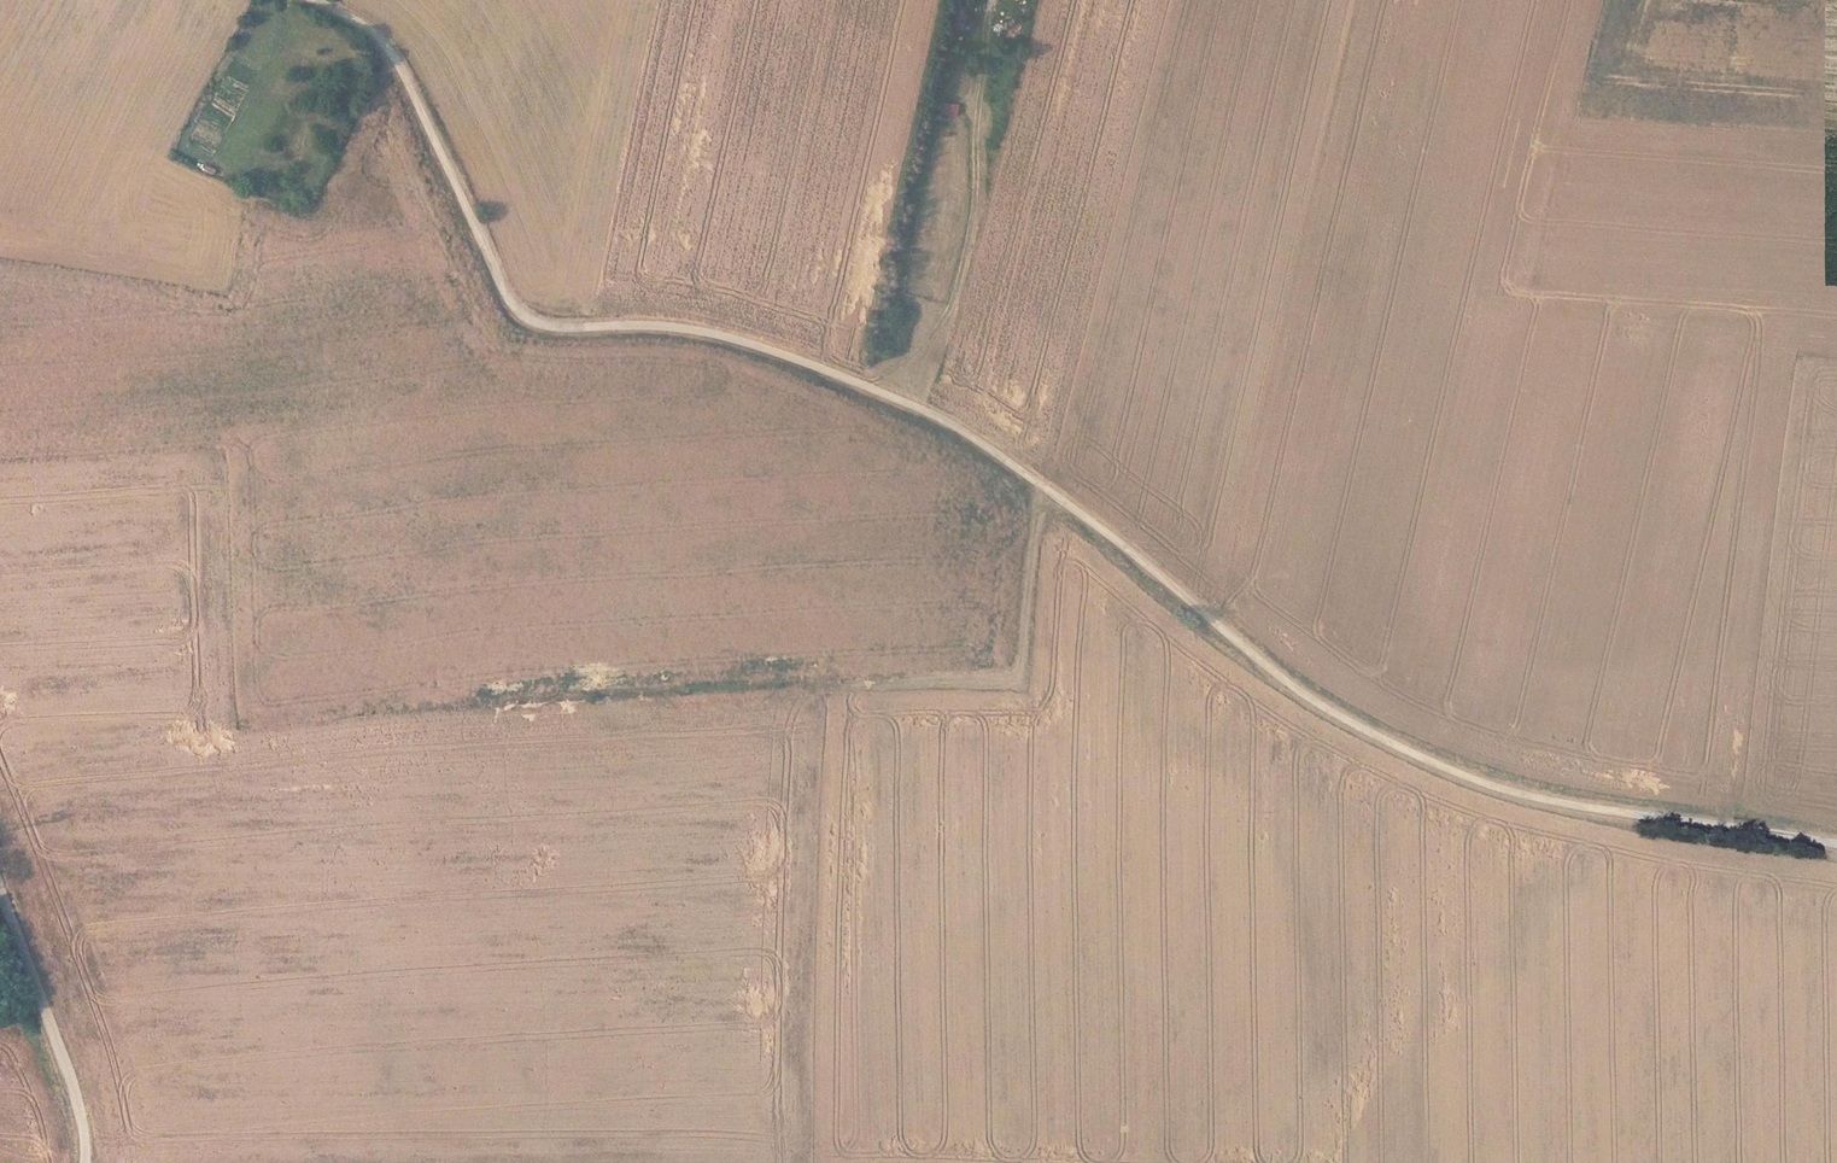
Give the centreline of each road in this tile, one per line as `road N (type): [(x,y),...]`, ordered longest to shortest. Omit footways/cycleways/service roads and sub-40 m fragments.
road 1 (track): [(320,0),(389,47),(508,297),(526,316),(547,325),(670,325),(735,336),(958,425),(1098,526),(1293,685),(1438,764),(1551,800),(1836,846)]
road 2 (track): [(84,1162),(77,1104),(0,890)]

